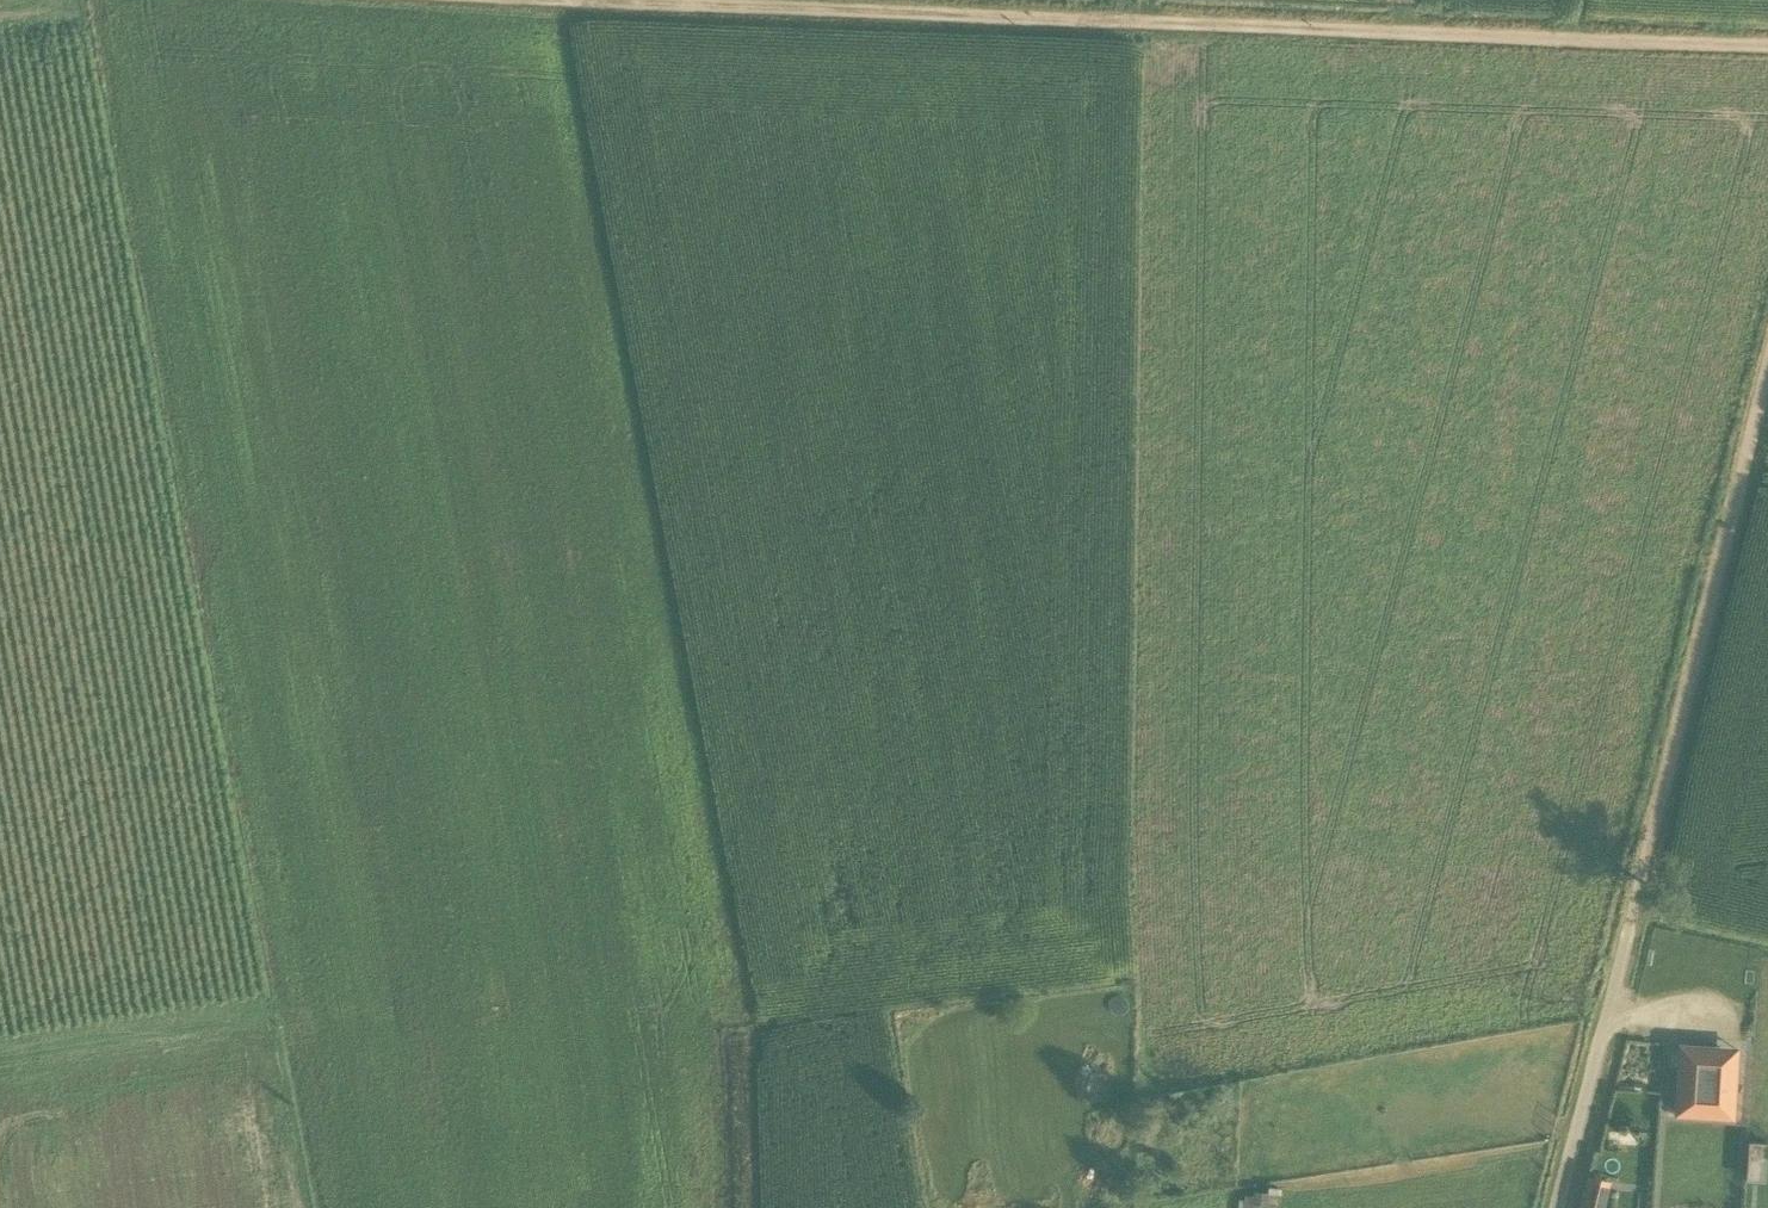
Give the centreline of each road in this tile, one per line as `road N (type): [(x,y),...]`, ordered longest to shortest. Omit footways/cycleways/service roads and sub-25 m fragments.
road 1 (track): [(1767,56),(464,0)]
road 2 (track): [(1562,1207),(1767,387)]

